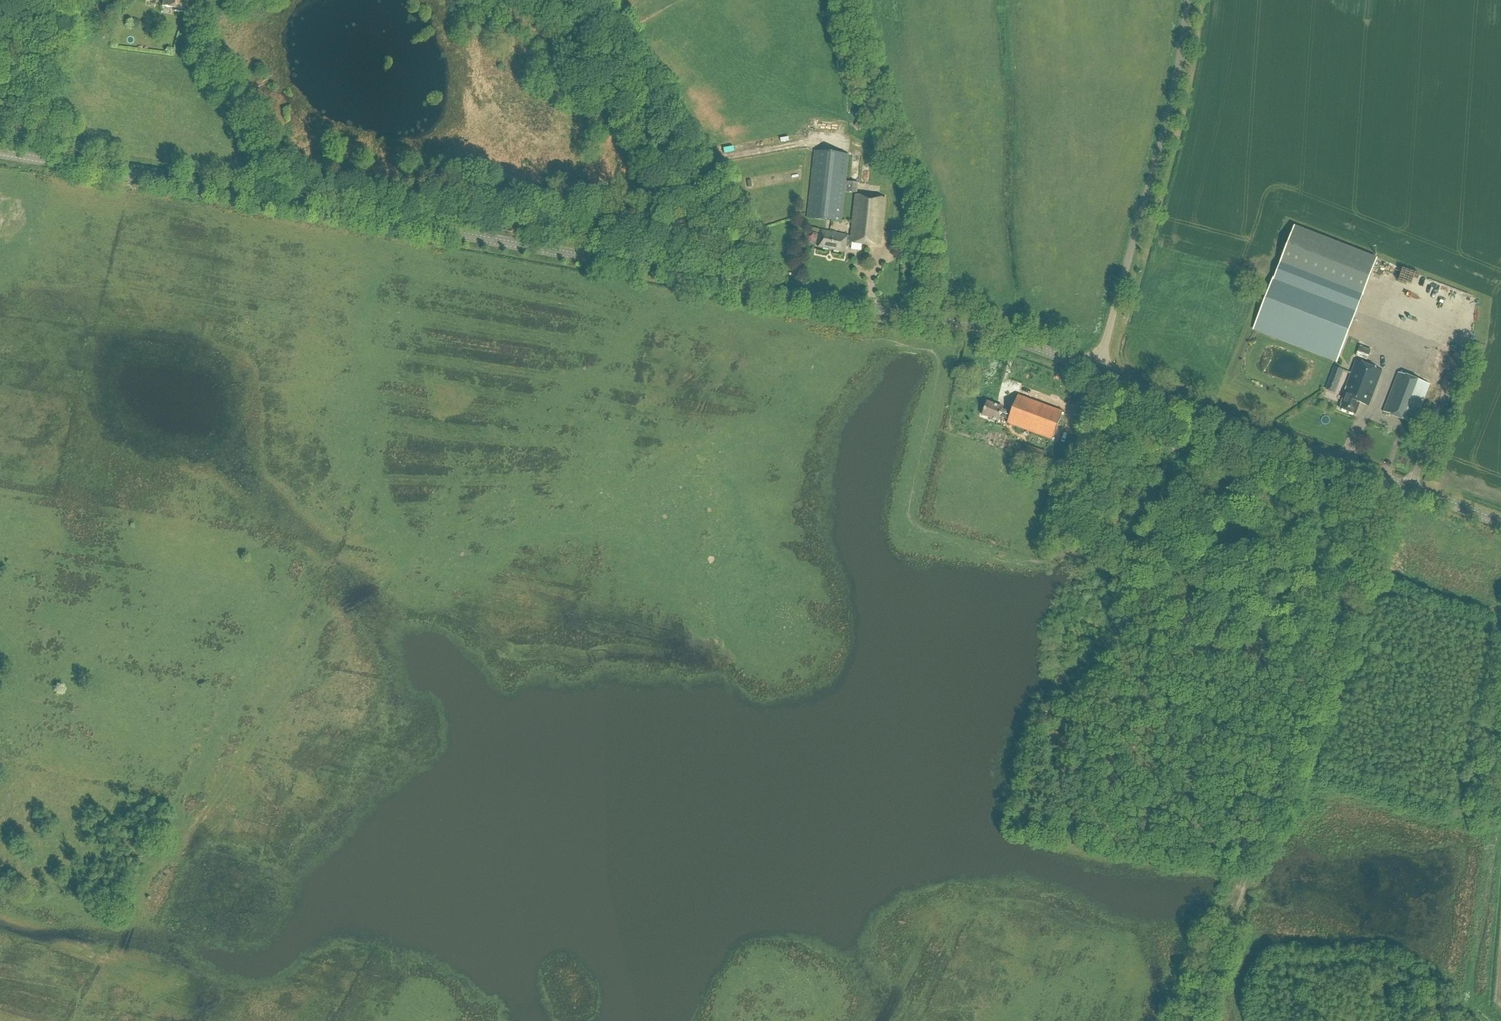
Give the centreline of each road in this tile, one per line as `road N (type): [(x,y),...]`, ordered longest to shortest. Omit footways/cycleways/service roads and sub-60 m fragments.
road 1 (tertiary): [(0,152),(974,329),(1098,372)]
road 2 (track): [(1389,481),(1191,1020)]
road 3 (tertiary): [(1098,372),(1500,523)]
road 4 (unclassified): [(1098,372),(1175,80),(1186,0)]
road 5 (track): [(555,0),(751,285)]
road 6 (track): [(198,0),(199,46),(256,149),(262,198)]

